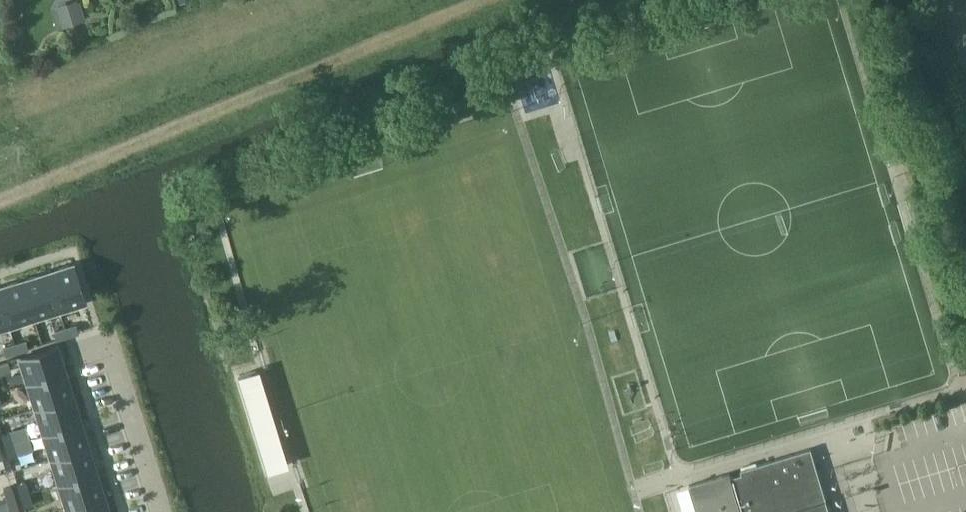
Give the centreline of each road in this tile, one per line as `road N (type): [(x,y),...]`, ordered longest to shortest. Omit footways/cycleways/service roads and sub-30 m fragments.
road 1 (residential): [(162,511),(108,340)]

